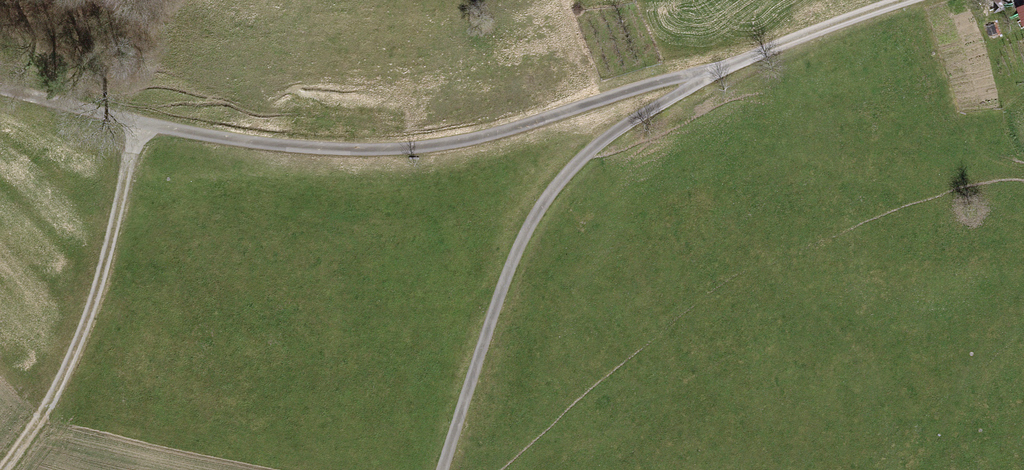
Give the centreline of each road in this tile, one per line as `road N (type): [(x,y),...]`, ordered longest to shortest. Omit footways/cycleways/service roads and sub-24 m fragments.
road 1 (track): [(906,0),(715,68),(418,148),(235,138),(0,87)]
road 2 (track): [(442,469),(533,218),(574,165),(715,68)]
road 3 (track): [(5,469),(72,360),(99,289),(141,122)]

